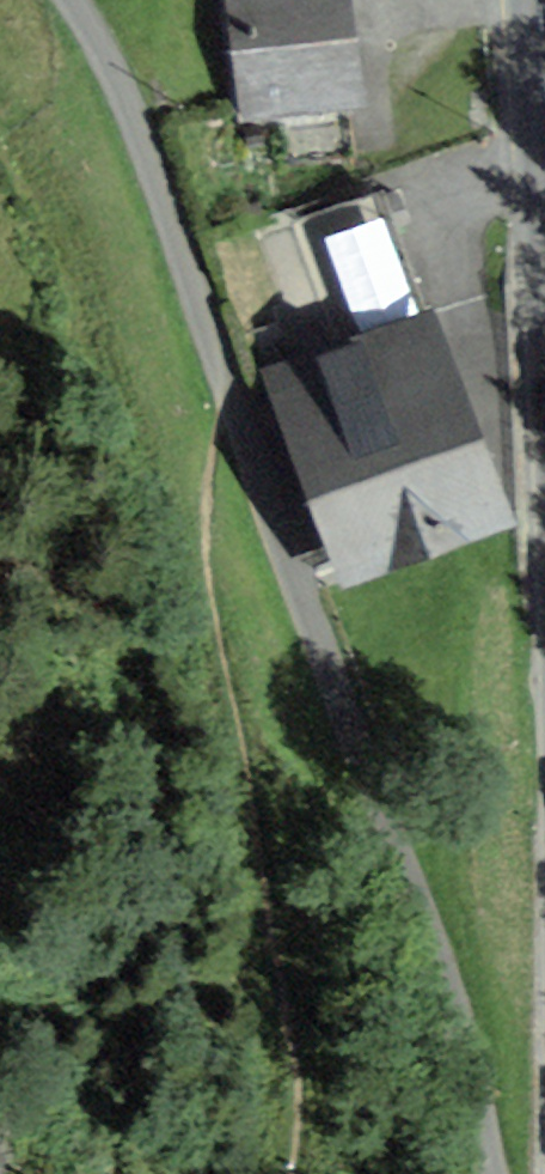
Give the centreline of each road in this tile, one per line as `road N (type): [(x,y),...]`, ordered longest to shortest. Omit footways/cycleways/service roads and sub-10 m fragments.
road 1 (track): [(227,397),(459,1035),(488,1173)]
road 2 (track): [(67,0),(124,102),(227,397)]

